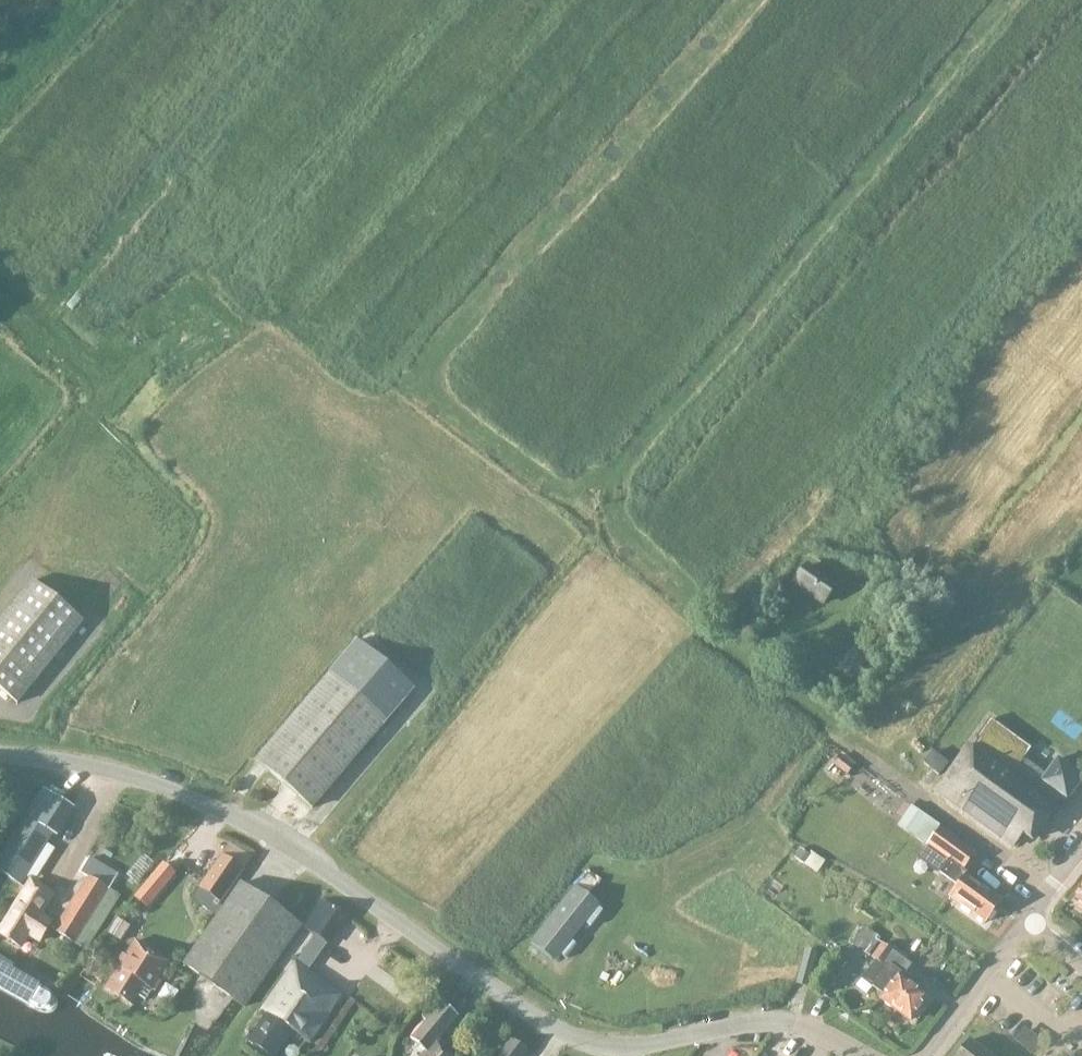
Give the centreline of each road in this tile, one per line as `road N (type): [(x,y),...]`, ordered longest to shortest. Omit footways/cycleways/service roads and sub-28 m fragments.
road 1 (unclassified): [(859,1055),(803,1027),(772,1022),(635,1047),(591,1045),(531,1017),(231,818),(119,776),(0,759)]
road 2 (unclassified): [(922,1055),(1025,922)]

